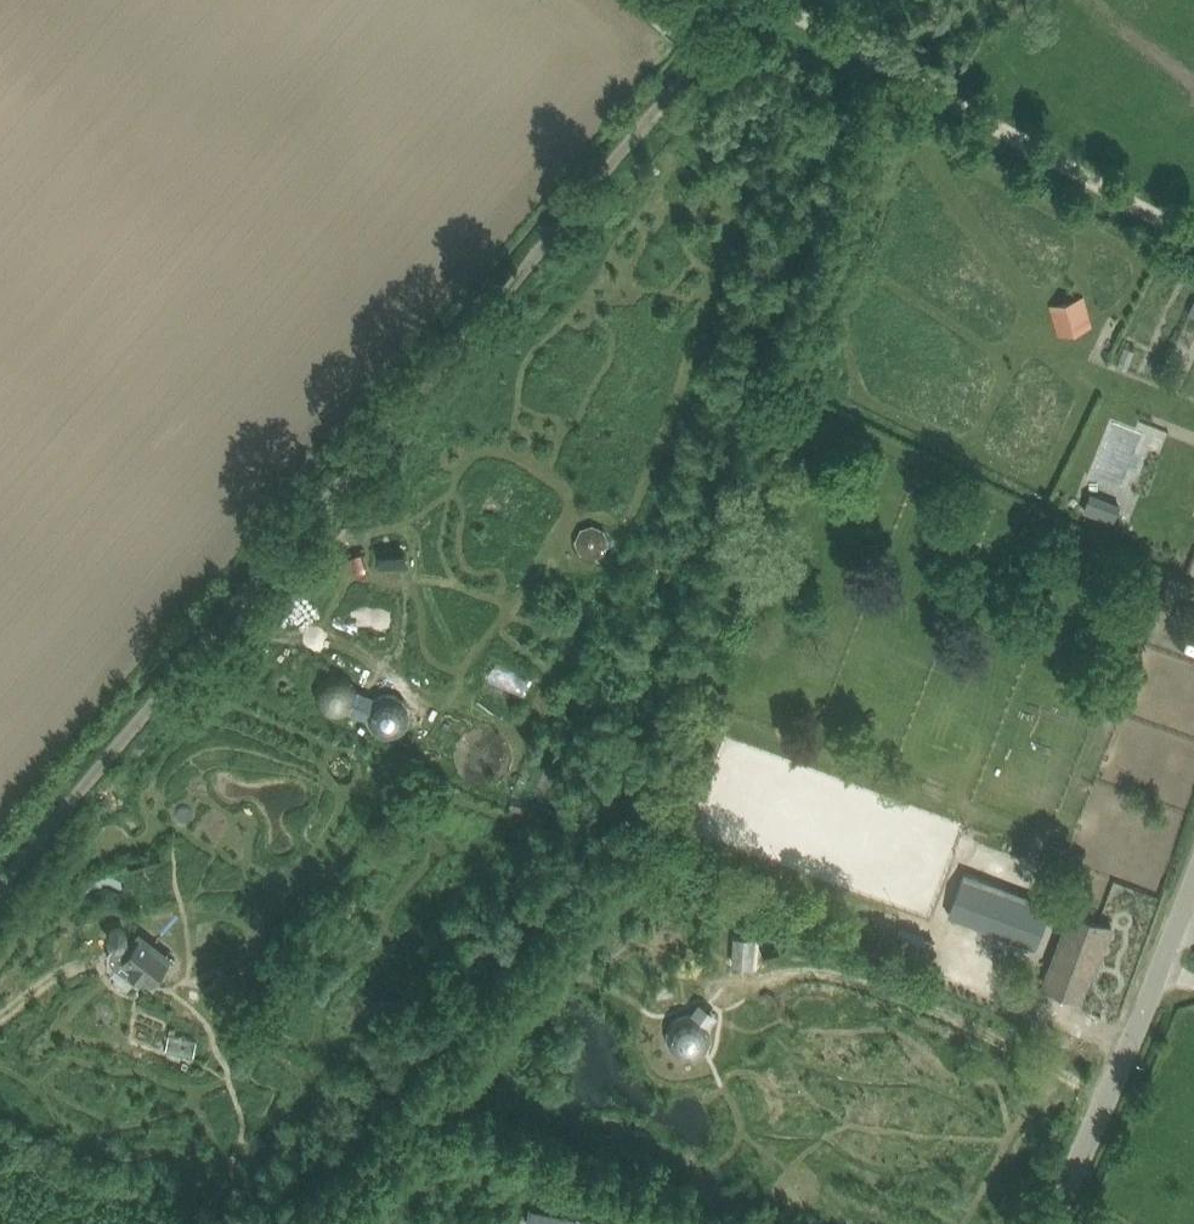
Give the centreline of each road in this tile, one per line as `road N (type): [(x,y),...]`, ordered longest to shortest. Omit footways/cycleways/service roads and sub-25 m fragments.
road 1 (track): [(756,0),(0,900)]
road 2 (unclassified): [(1052,1223),(1193,882)]
road 3 (track): [(1193,235),(880,59)]

